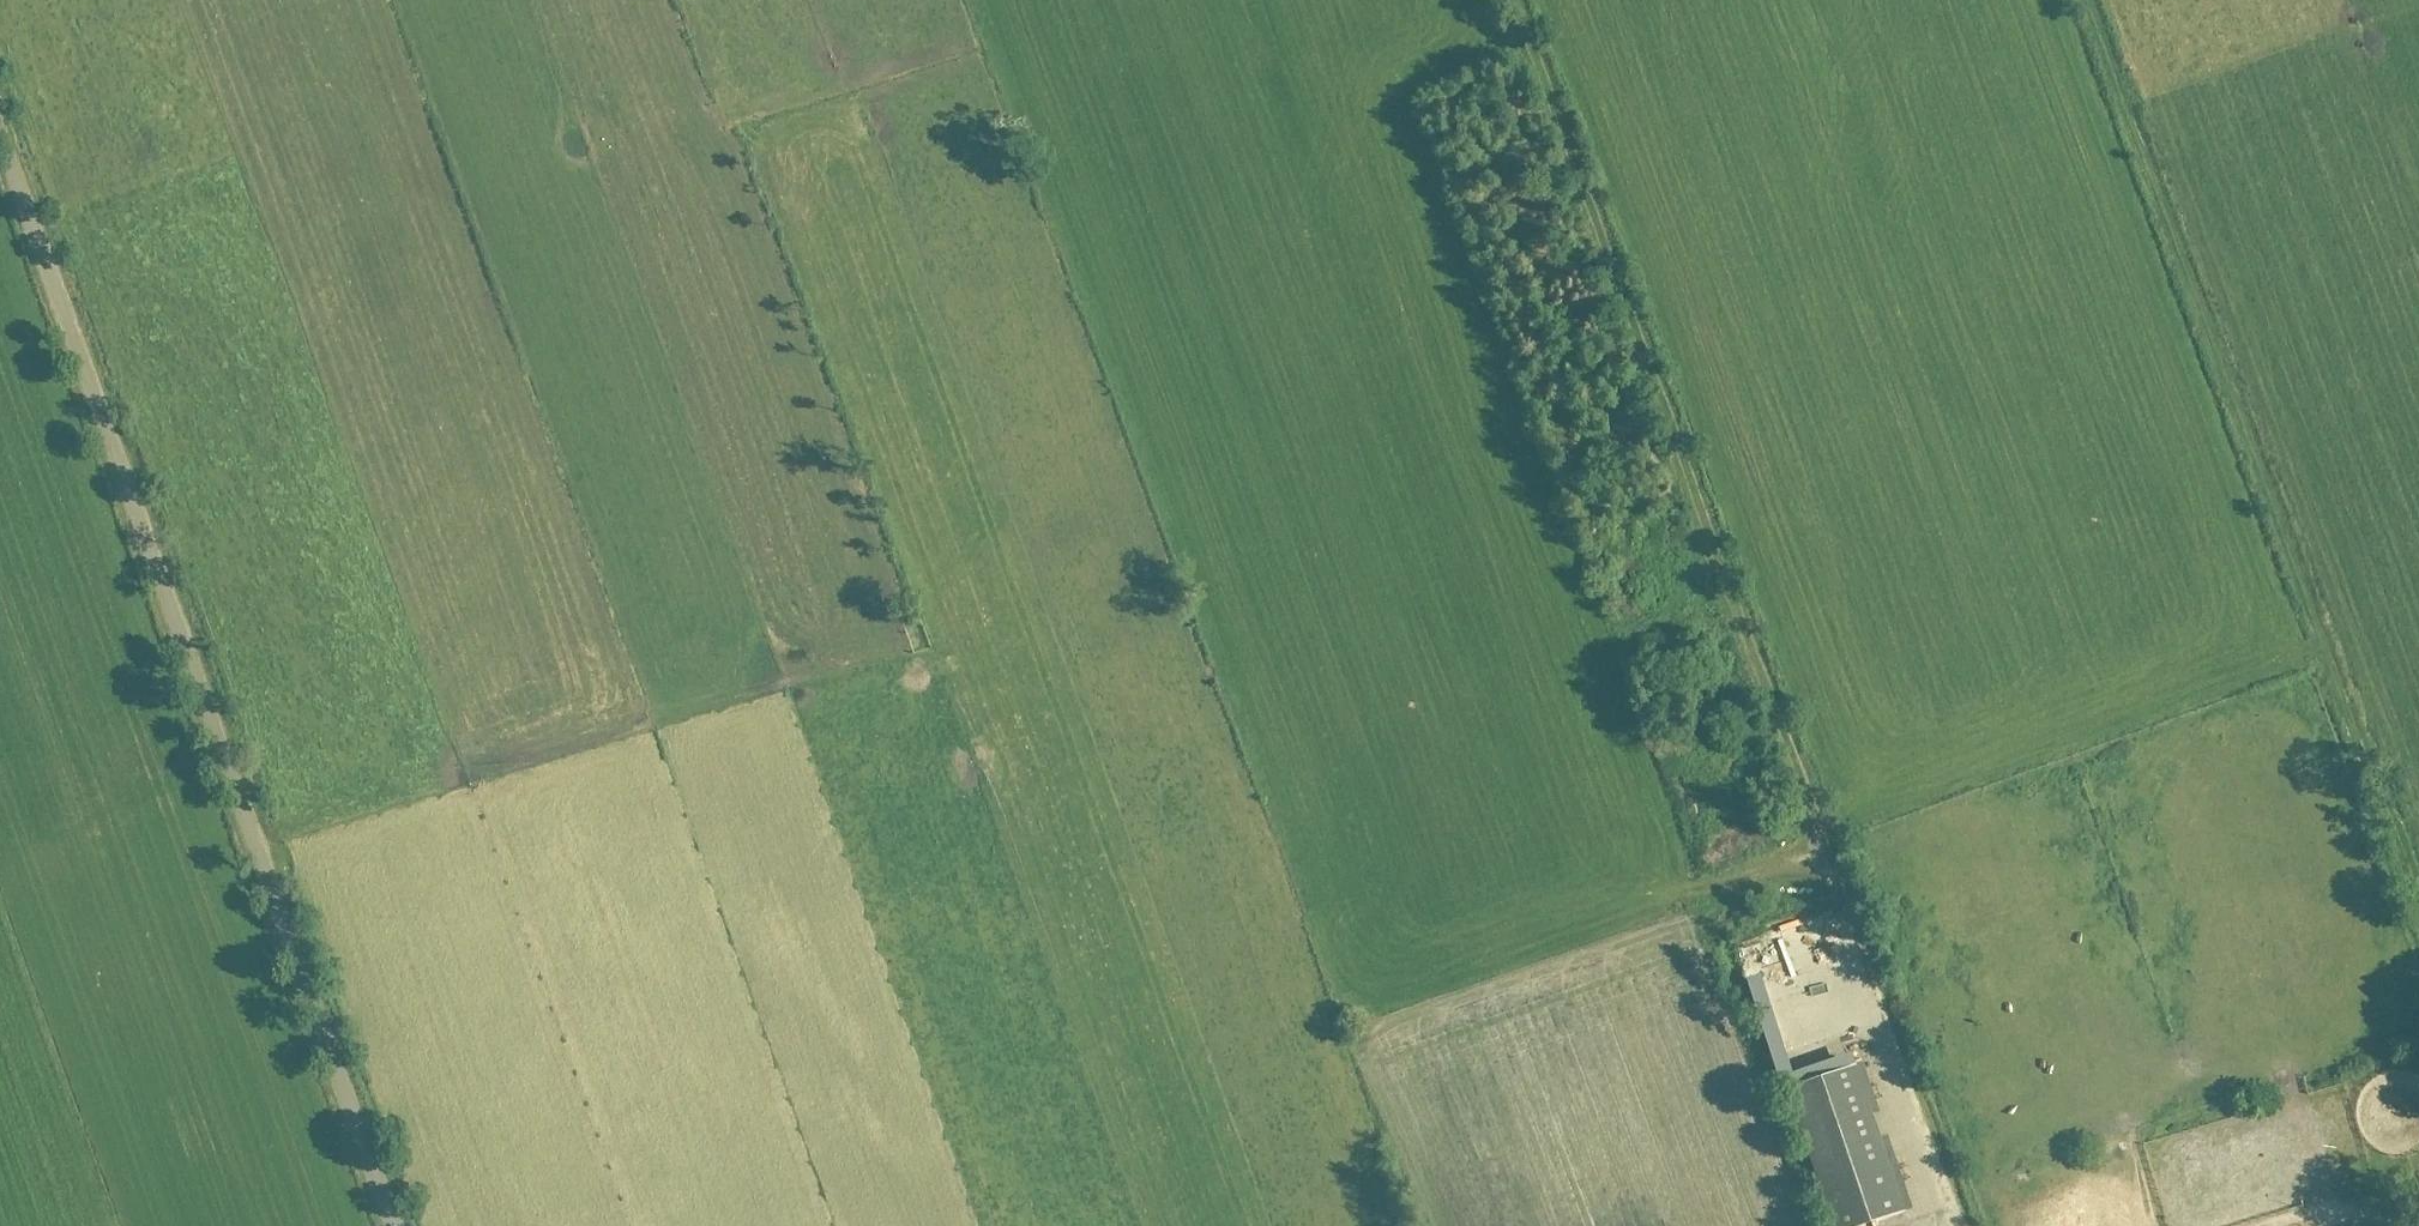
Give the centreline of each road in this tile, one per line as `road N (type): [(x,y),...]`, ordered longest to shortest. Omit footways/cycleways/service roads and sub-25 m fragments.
road 1 (unclassified): [(396,1225),(0,113)]

